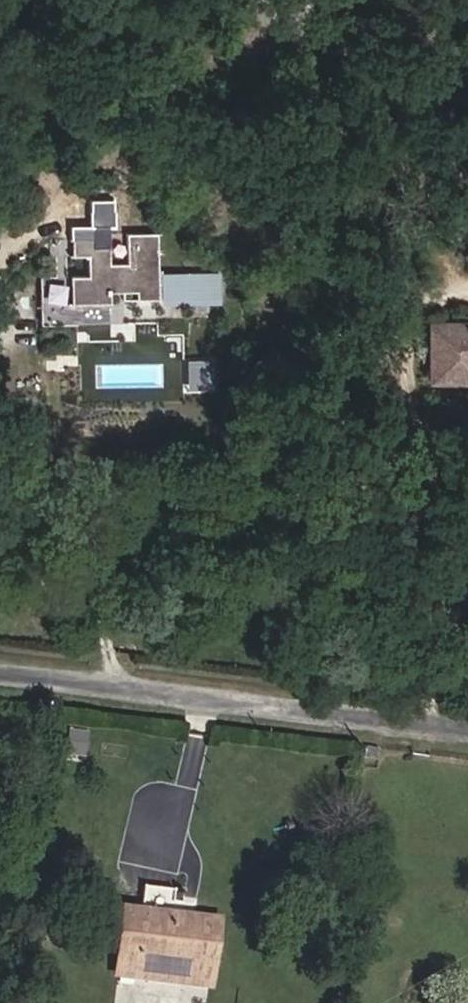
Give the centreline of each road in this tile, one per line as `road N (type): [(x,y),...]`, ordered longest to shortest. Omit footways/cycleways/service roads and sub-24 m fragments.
road 1 (residential): [(467,737),(0,675)]

